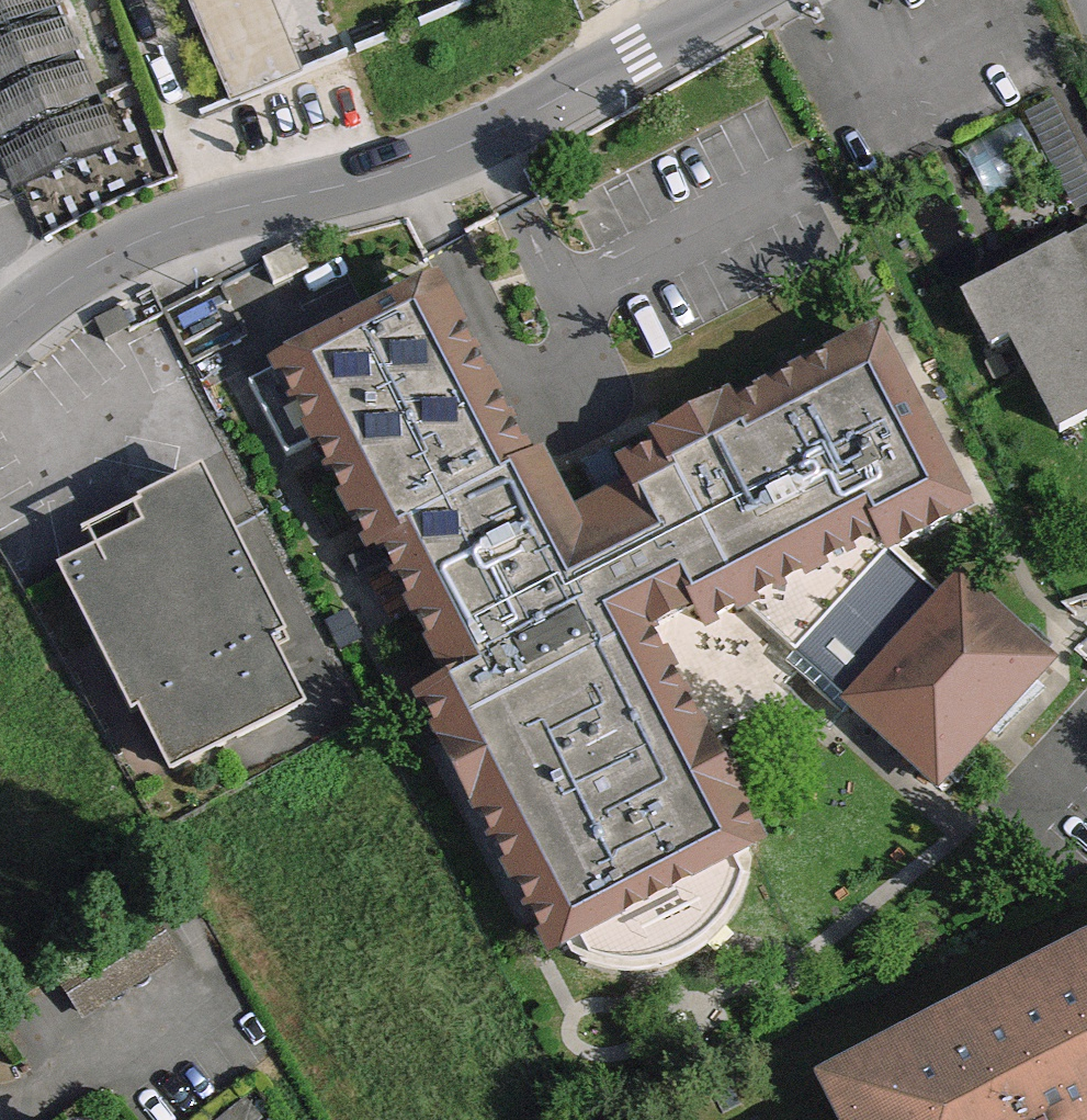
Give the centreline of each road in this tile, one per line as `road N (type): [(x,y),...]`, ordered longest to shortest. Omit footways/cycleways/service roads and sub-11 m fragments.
road 1 (unclassified): [(0,332),(111,255),(204,217),(452,150),(726,0)]

